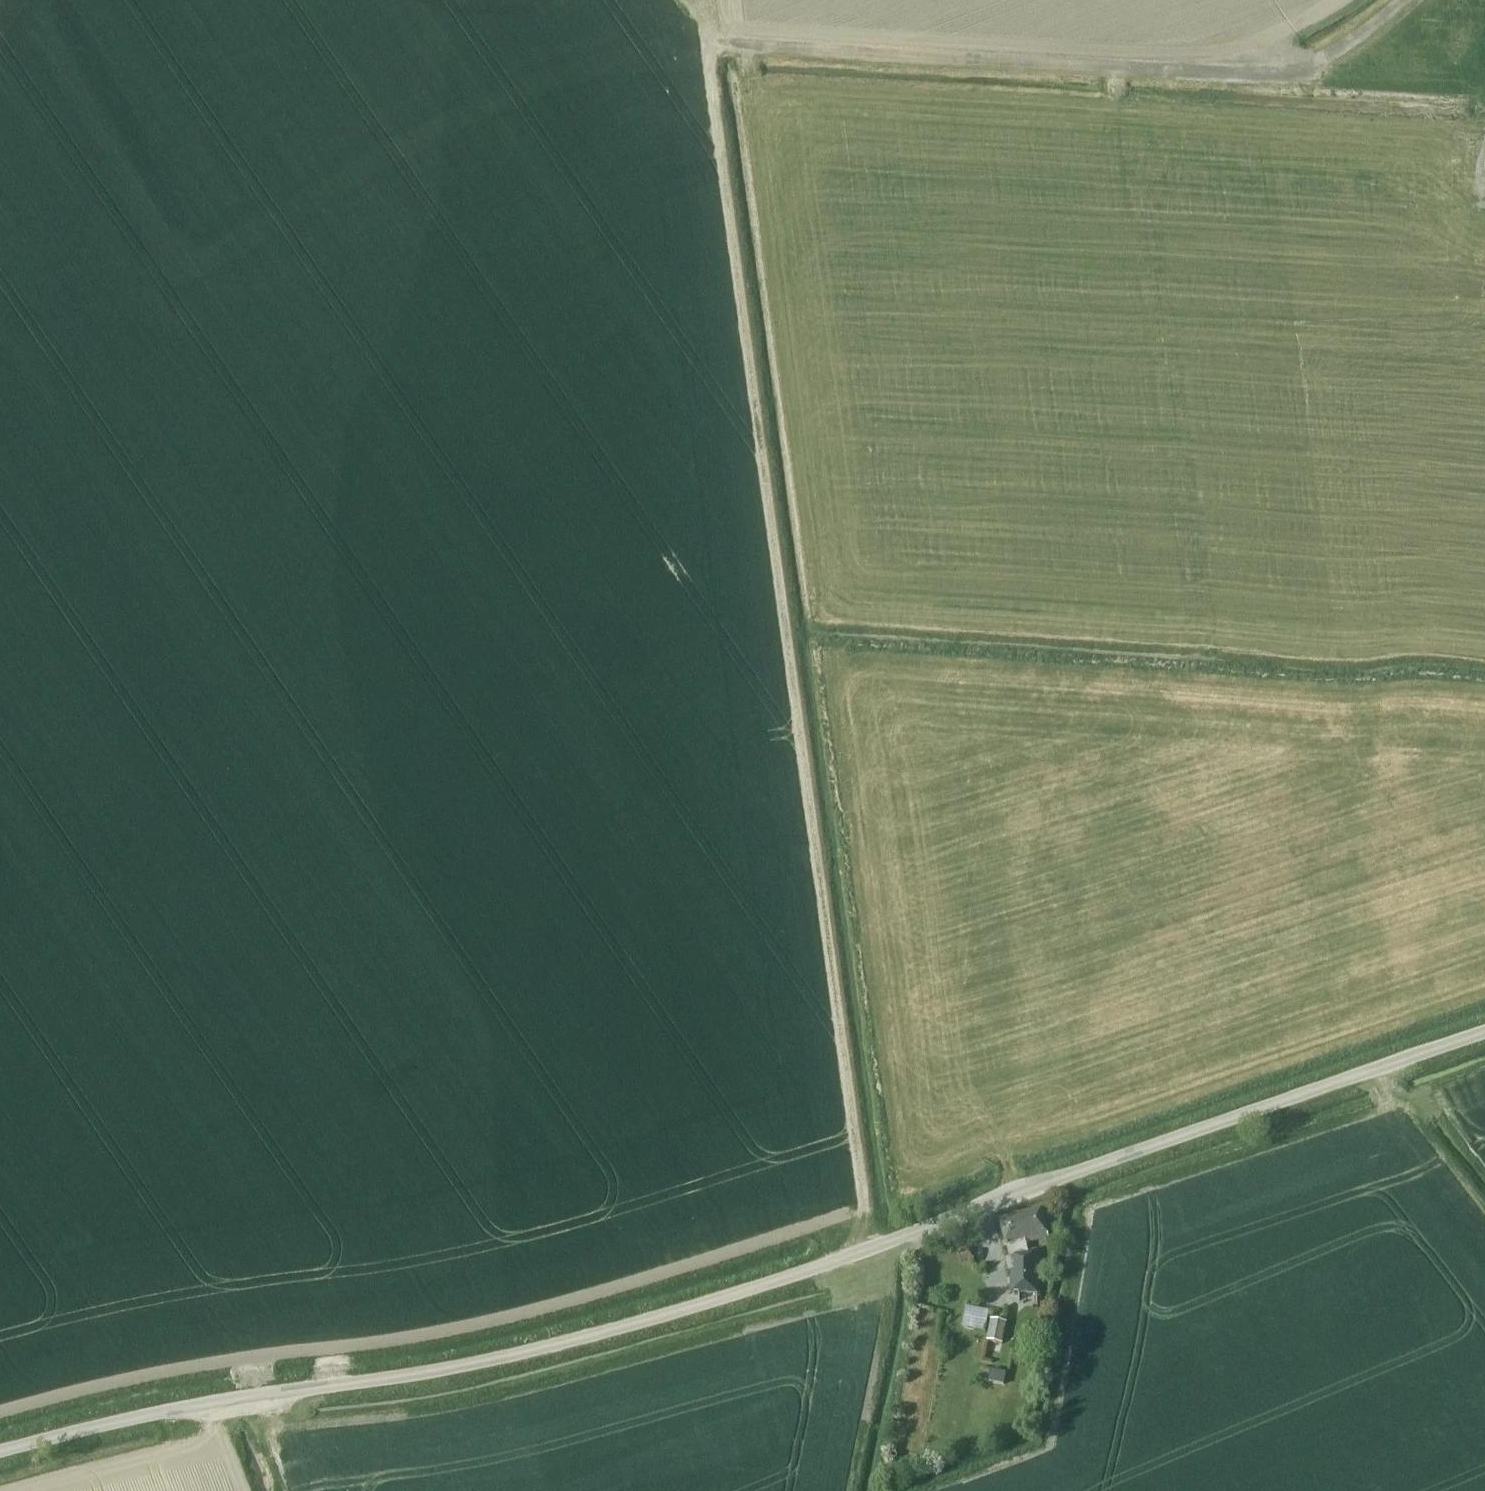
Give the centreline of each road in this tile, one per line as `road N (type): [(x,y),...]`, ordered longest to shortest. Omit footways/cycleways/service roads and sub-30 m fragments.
road 1 (tertiary): [(0,1448),(223,1398),(444,1368),(663,1315),(1484,1032)]
road 2 (track): [(1404,0),(1321,62),(1291,69),(1228,61),(1104,75),(711,46),(674,0)]

